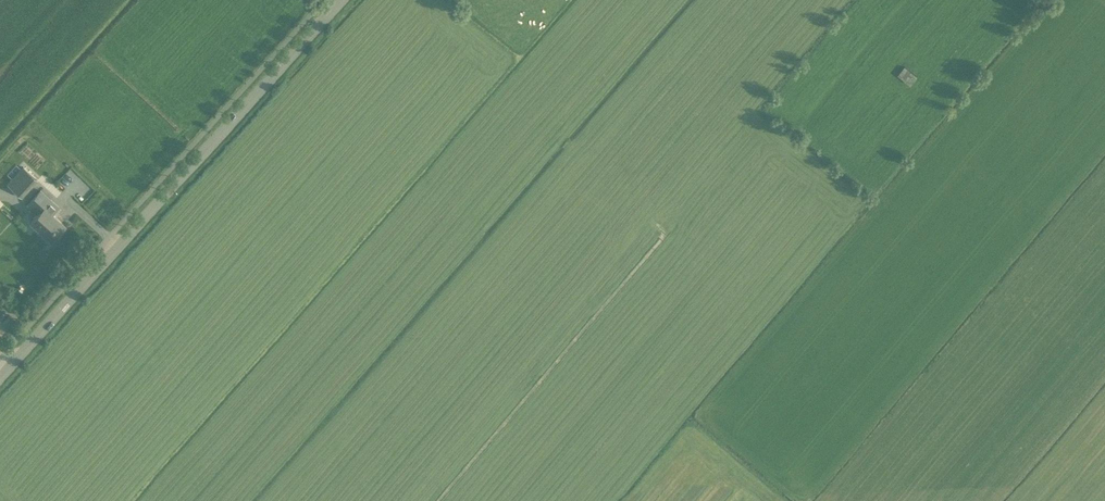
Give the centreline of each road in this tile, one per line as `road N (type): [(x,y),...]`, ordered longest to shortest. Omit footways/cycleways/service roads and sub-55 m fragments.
road 1 (unclassified): [(0,377),(342,0)]
road 2 (track): [(655,222),(667,232),(659,244),(439,500)]

